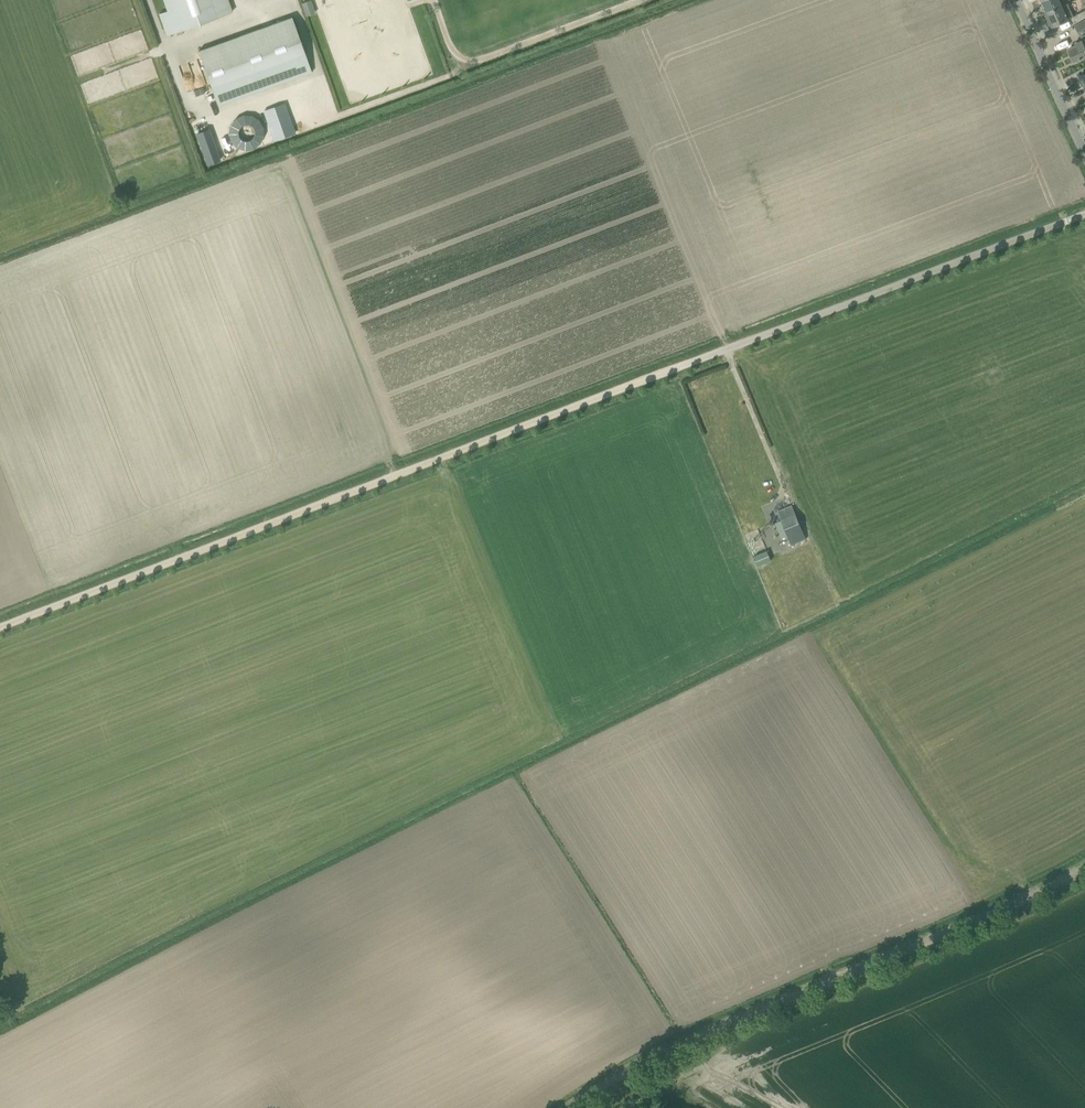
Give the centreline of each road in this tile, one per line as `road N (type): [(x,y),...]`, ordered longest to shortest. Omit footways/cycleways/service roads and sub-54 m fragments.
road 1 (track): [(0,630),(682,366)]
road 2 (unclassified): [(570,1107),(679,1045),(1084,866)]
road 3 (unclassified): [(682,366),(1084,215)]
road 4 (tertiary): [(1084,142),(1018,0)]

